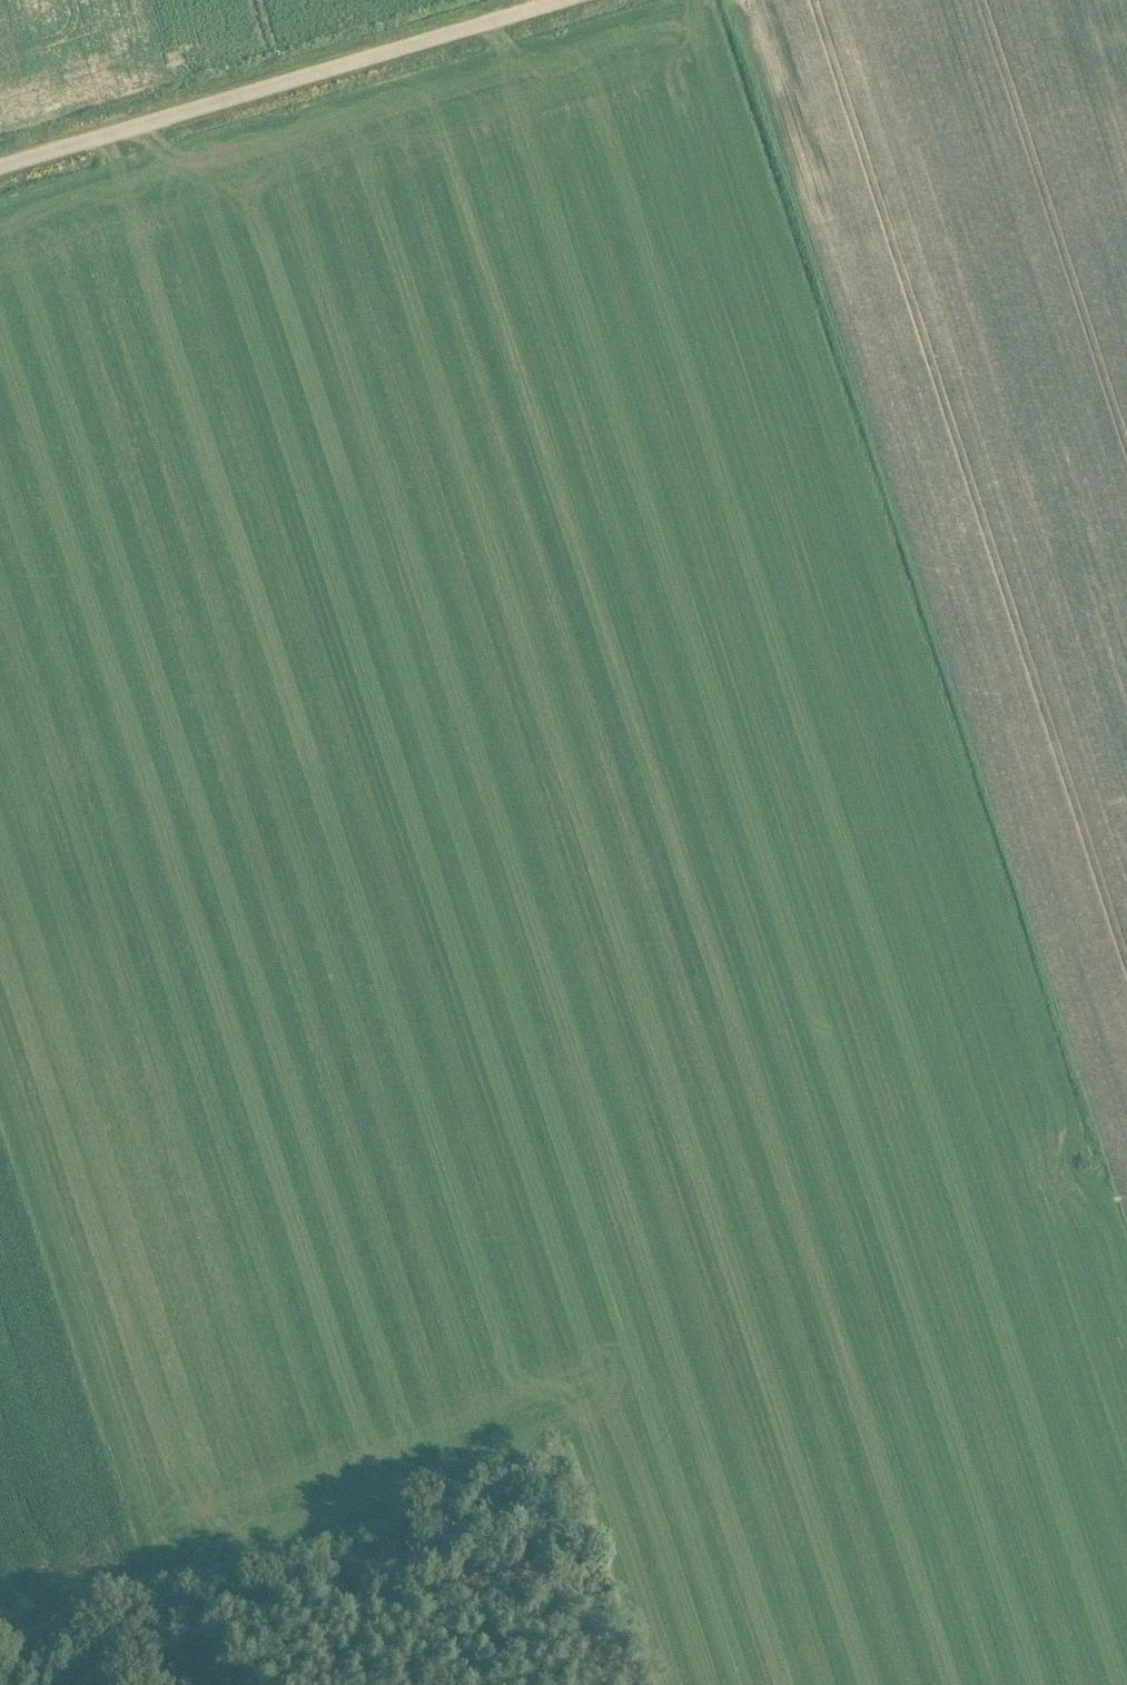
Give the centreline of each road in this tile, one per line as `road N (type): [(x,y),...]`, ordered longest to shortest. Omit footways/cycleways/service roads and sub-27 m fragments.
road 1 (unclassified): [(0,166),(563,0)]

